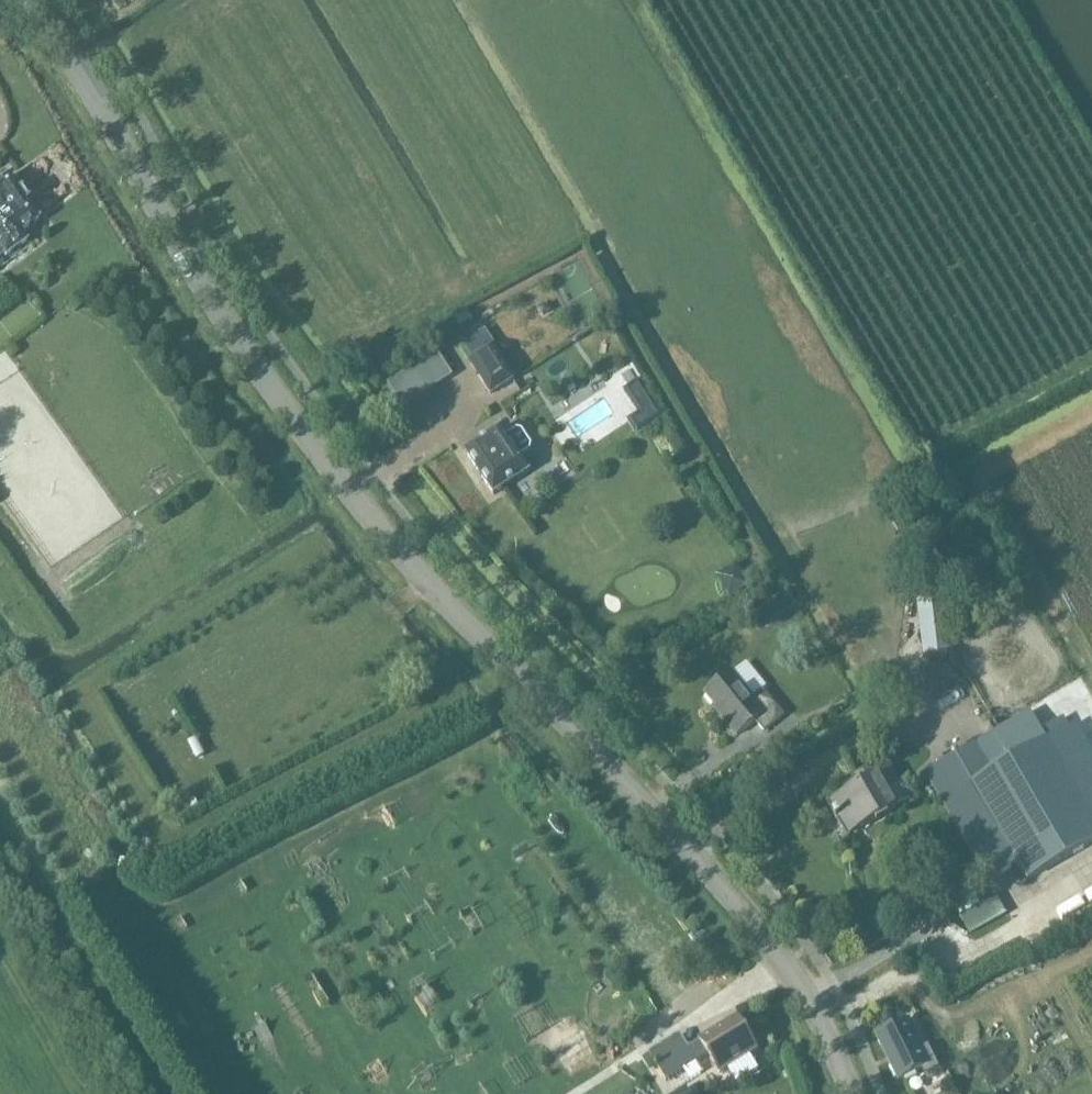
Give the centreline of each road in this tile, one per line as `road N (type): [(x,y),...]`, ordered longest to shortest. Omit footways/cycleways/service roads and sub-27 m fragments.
road 1 (tertiary): [(851,1093),(820,1014),(727,880),(395,554),(238,348),(108,112),(29,0)]
road 2 (track): [(252,1093),(176,972),(169,935),(242,888),(457,777),(485,796),(582,946),(568,960),(543,959),(460,823),(443,815),(427,821),(427,843),(553,1063),(549,1093)]
road 3 (track): [(532,1093),(386,857),(361,851),(351,862),(354,882),(486,1093)]
road 4 (track): [(436,1093),(318,898),(303,888),(287,892),(286,922),(392,1093)]
road 5 (track): [(344,1093),(250,939),(227,932),(218,955),(299,1093)]
road 6 (track): [(783,959),(633,1056)]
road 7 (track): [(582,946),(615,1000),(605,1032),(606,1060),(617,1067)]

